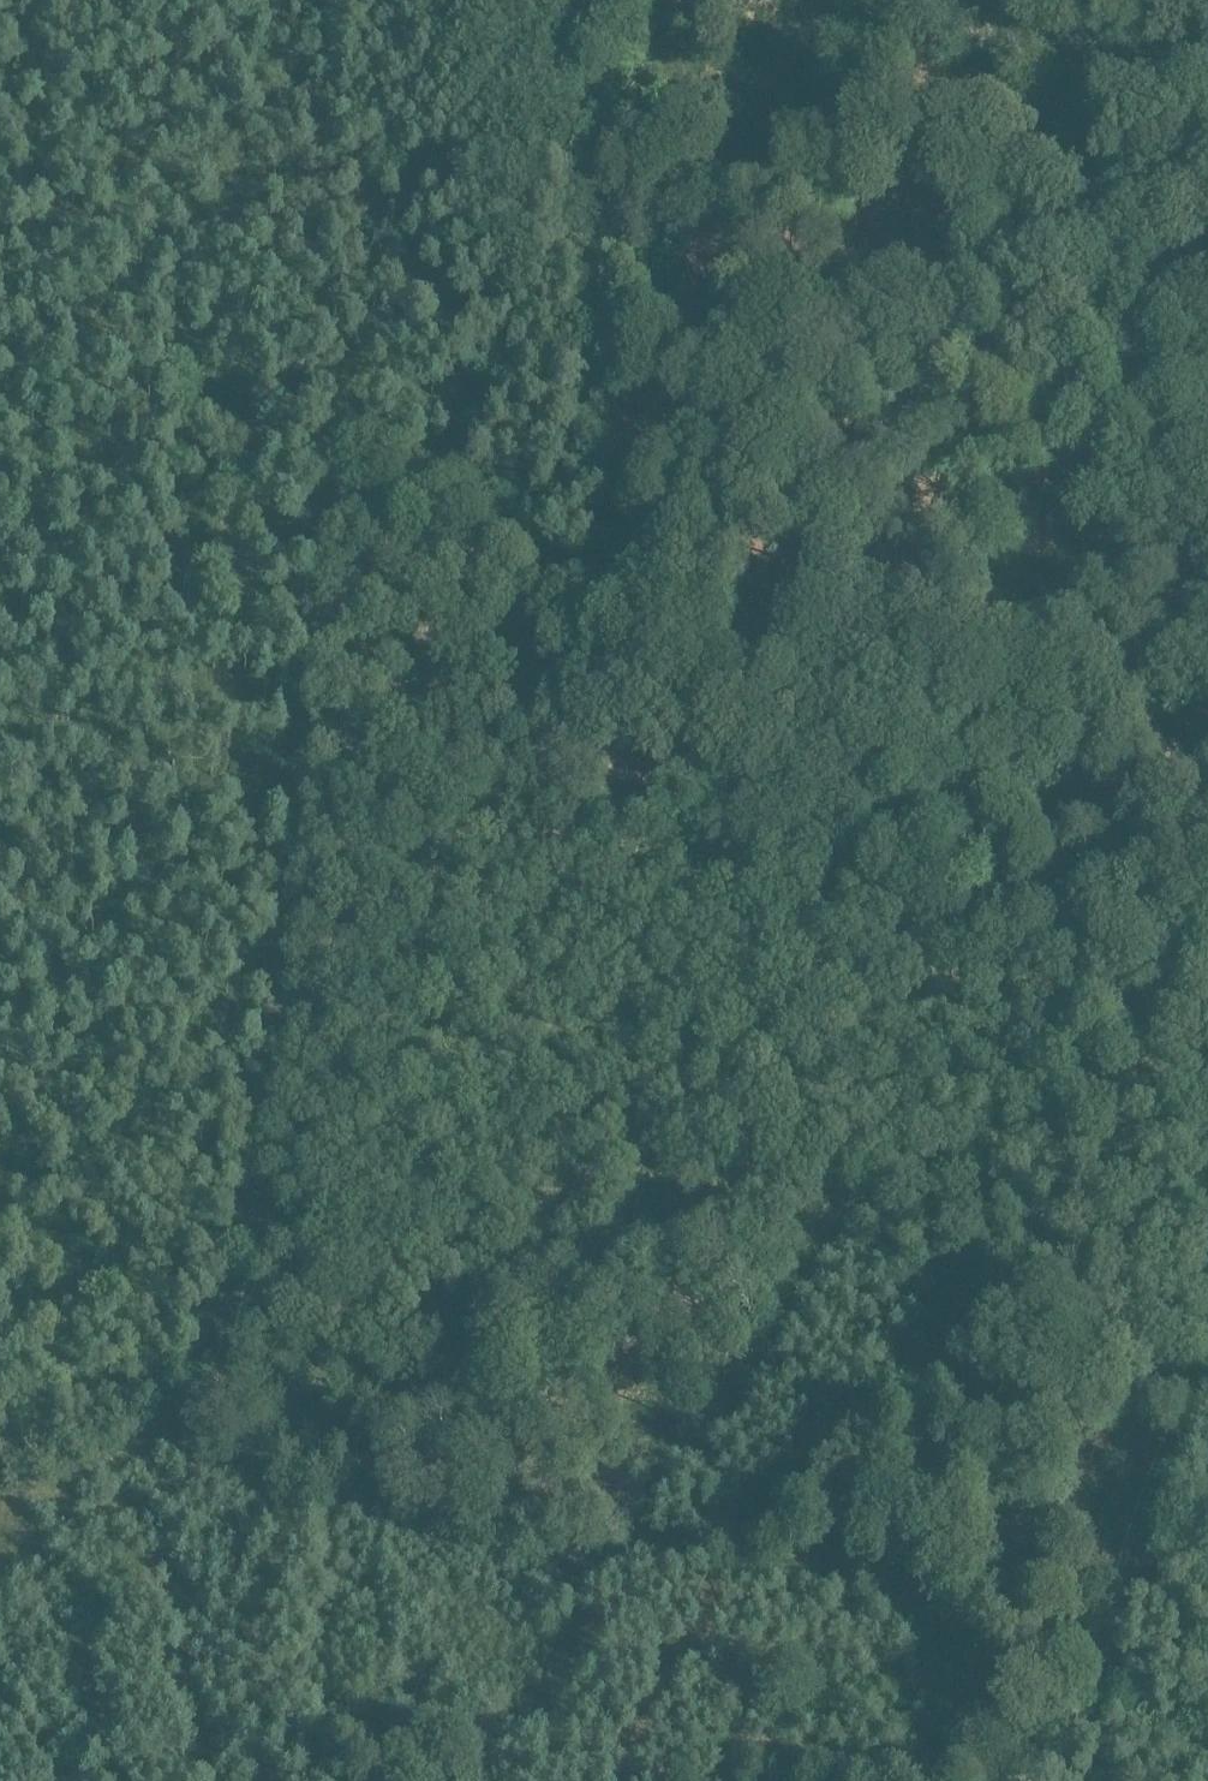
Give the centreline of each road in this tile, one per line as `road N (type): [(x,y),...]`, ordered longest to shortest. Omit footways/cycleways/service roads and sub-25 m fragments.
road 1 (track): [(1091,1780),(1110,1640),(1207,1365)]

